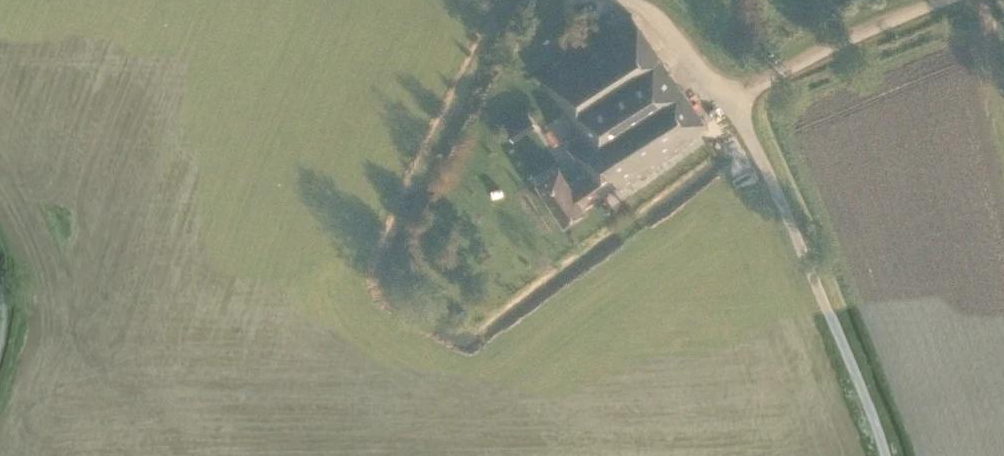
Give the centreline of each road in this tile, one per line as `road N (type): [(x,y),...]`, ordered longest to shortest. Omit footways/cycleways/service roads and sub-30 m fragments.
road 1 (unclassified): [(613,0),(648,14),(742,125),(884,455)]

